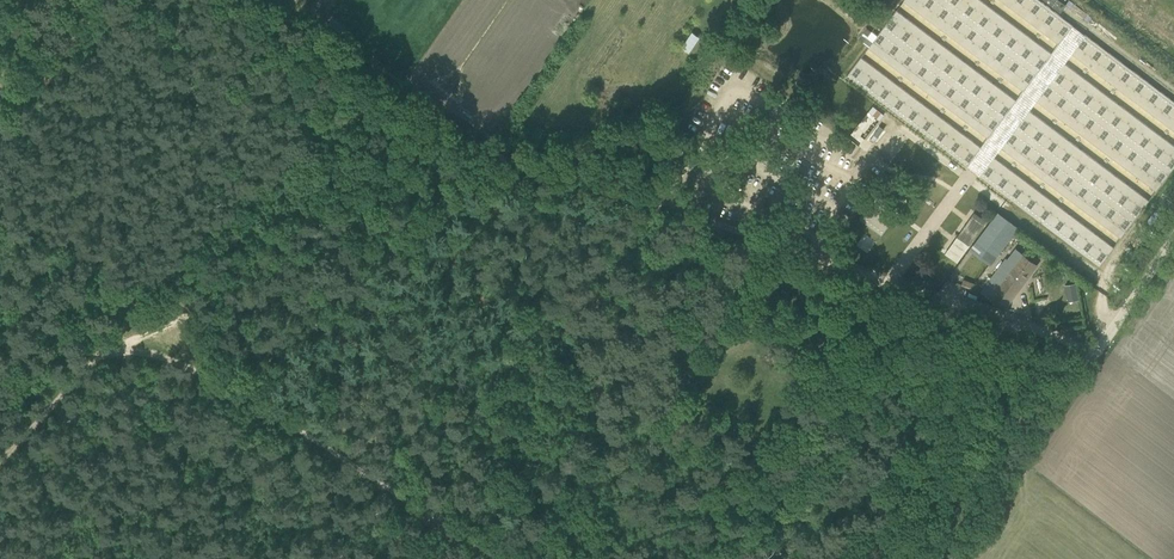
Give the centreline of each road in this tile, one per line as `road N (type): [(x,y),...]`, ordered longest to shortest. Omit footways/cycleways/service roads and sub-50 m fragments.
road 1 (track): [(964,558),(1105,350),(831,265)]
road 2 (track): [(513,558),(149,336)]
road 3 (track): [(0,471),(93,366),(118,346),(149,336)]
road 4 (unclassified): [(1173,245),(1105,350)]

